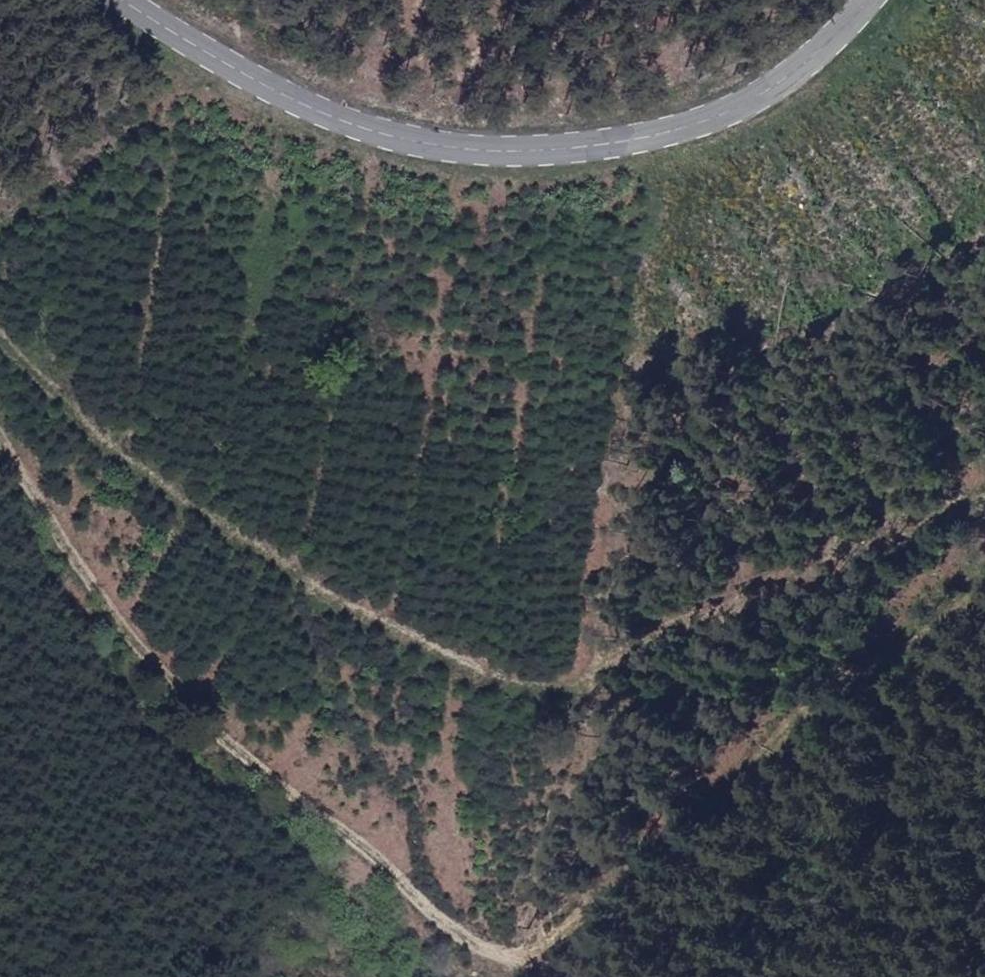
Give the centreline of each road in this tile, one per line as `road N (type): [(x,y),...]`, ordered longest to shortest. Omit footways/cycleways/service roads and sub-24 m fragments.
road 1 (track): [(622,976),(605,954),(371,822),(306,759),(101,530),(0,348)]
road 2 (secondary): [(123,0),(279,96),(393,139),(495,156),(606,150),(732,108),(816,48),(862,0)]

